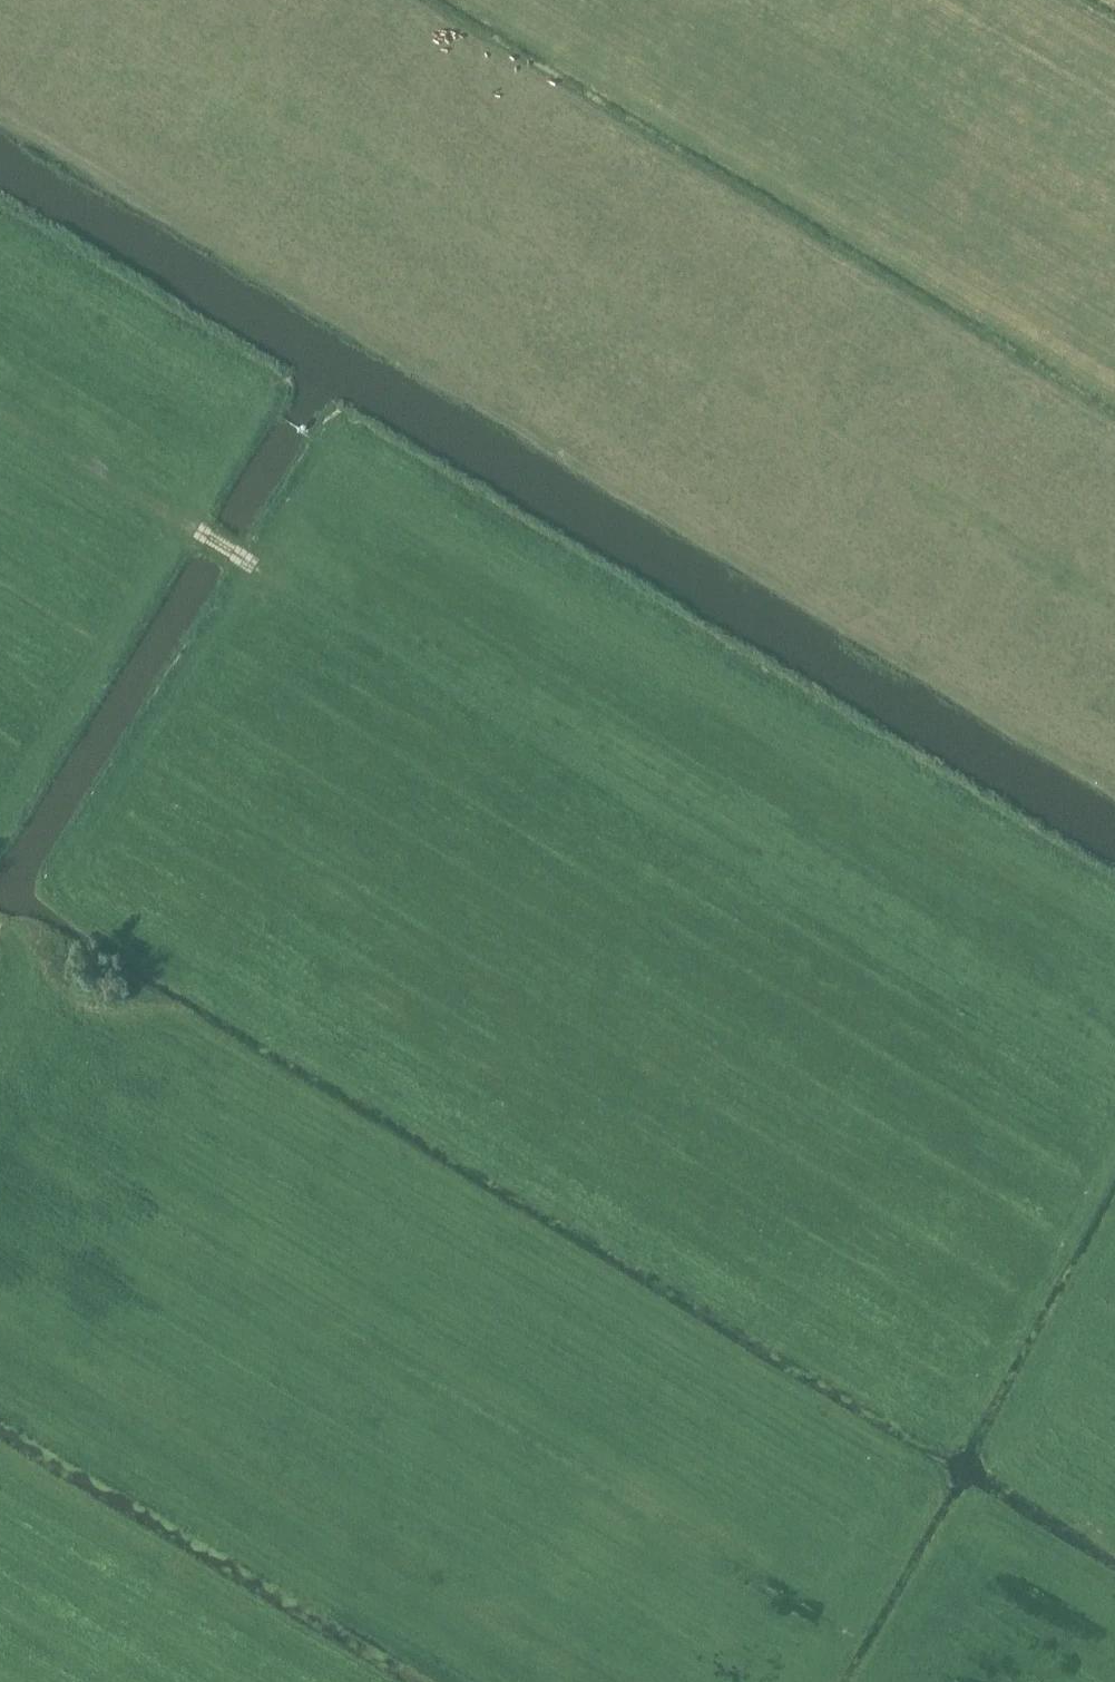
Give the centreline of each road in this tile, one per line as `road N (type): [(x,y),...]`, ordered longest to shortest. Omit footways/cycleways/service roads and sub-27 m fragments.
road 1 (track): [(1114,1064),(658,813),(0,417)]

